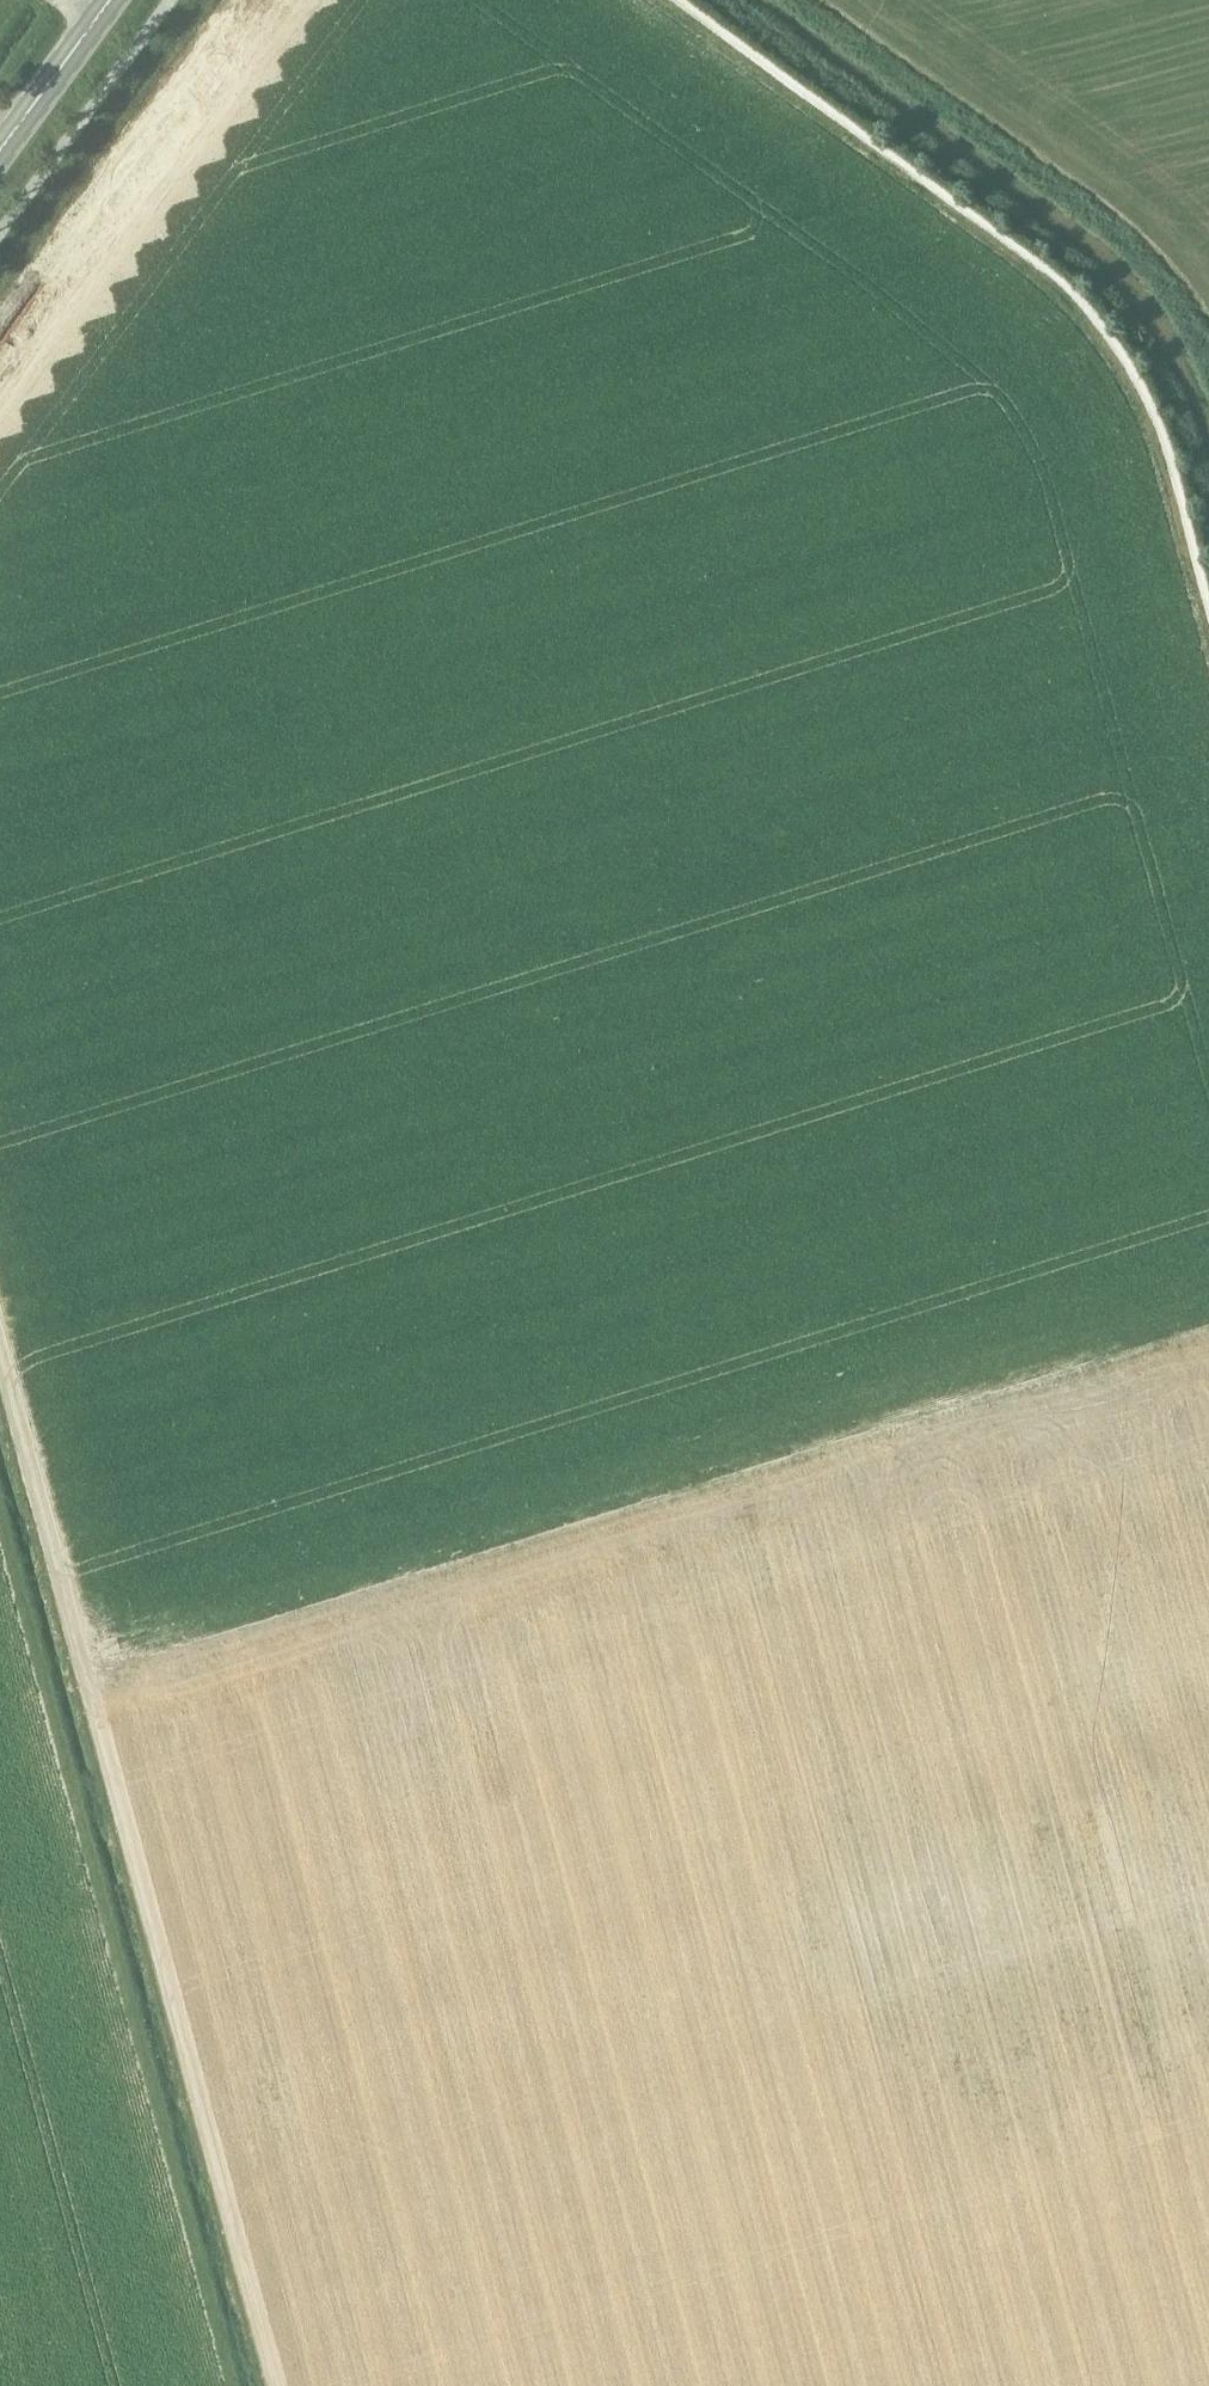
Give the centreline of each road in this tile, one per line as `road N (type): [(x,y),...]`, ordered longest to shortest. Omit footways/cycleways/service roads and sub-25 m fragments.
road 1 (secondary): [(0,150),(111,0)]

